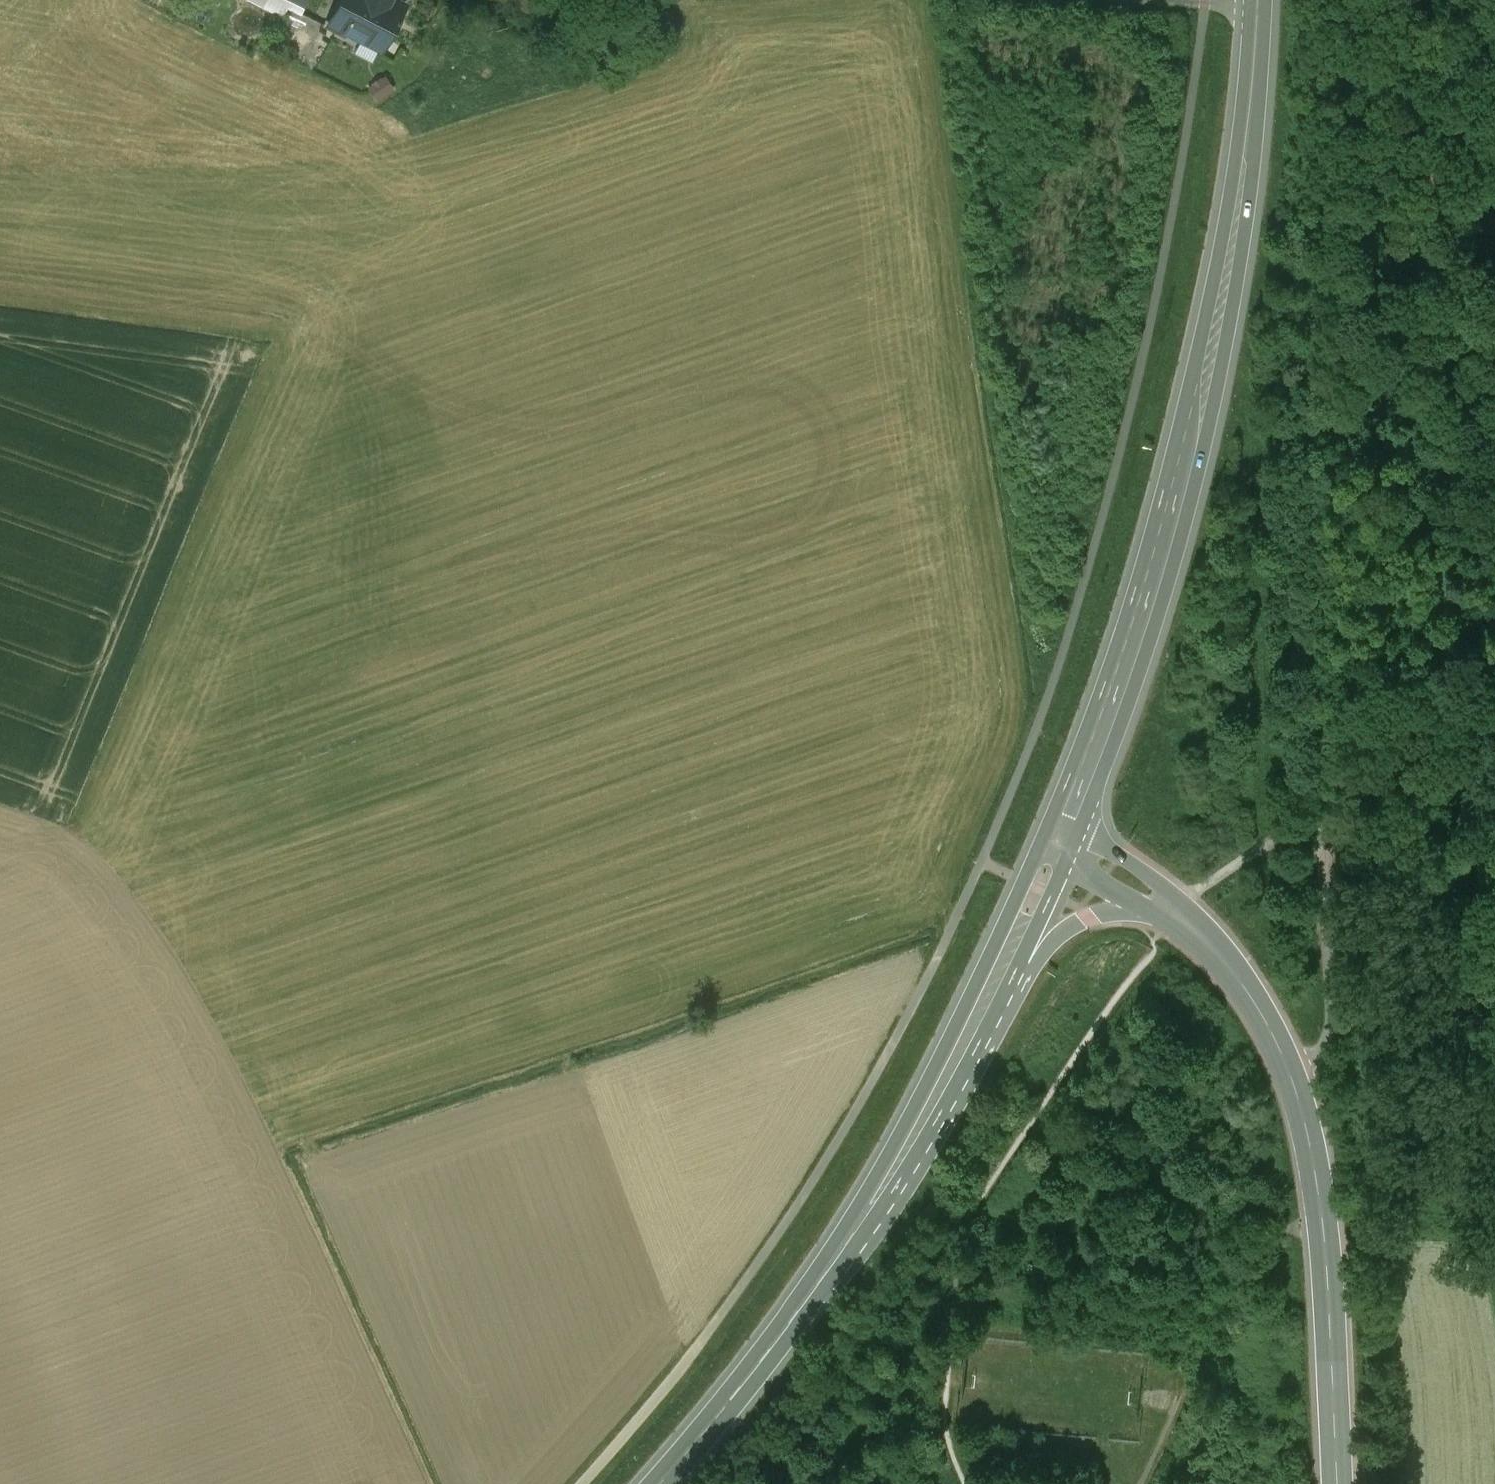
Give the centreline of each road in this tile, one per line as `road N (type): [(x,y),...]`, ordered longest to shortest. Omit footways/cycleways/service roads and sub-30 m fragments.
road 1 (primary): [(1258,6),(1225,281),(1178,489),(1111,707),(1058,841)]
road 2 (secondary): [(1170,909),(1254,999),(1310,1136),(1327,1256),(1338,1483)]
road 3 (primary): [(990,987),(875,1198),(763,1356),(656,1483)]
road 4 (primary): [(990,987),(1087,916),(1170,909)]
road 5 (primary): [(1058,841),(990,987)]
road 6 (secondary): [(1058,841),(1170,909)]

